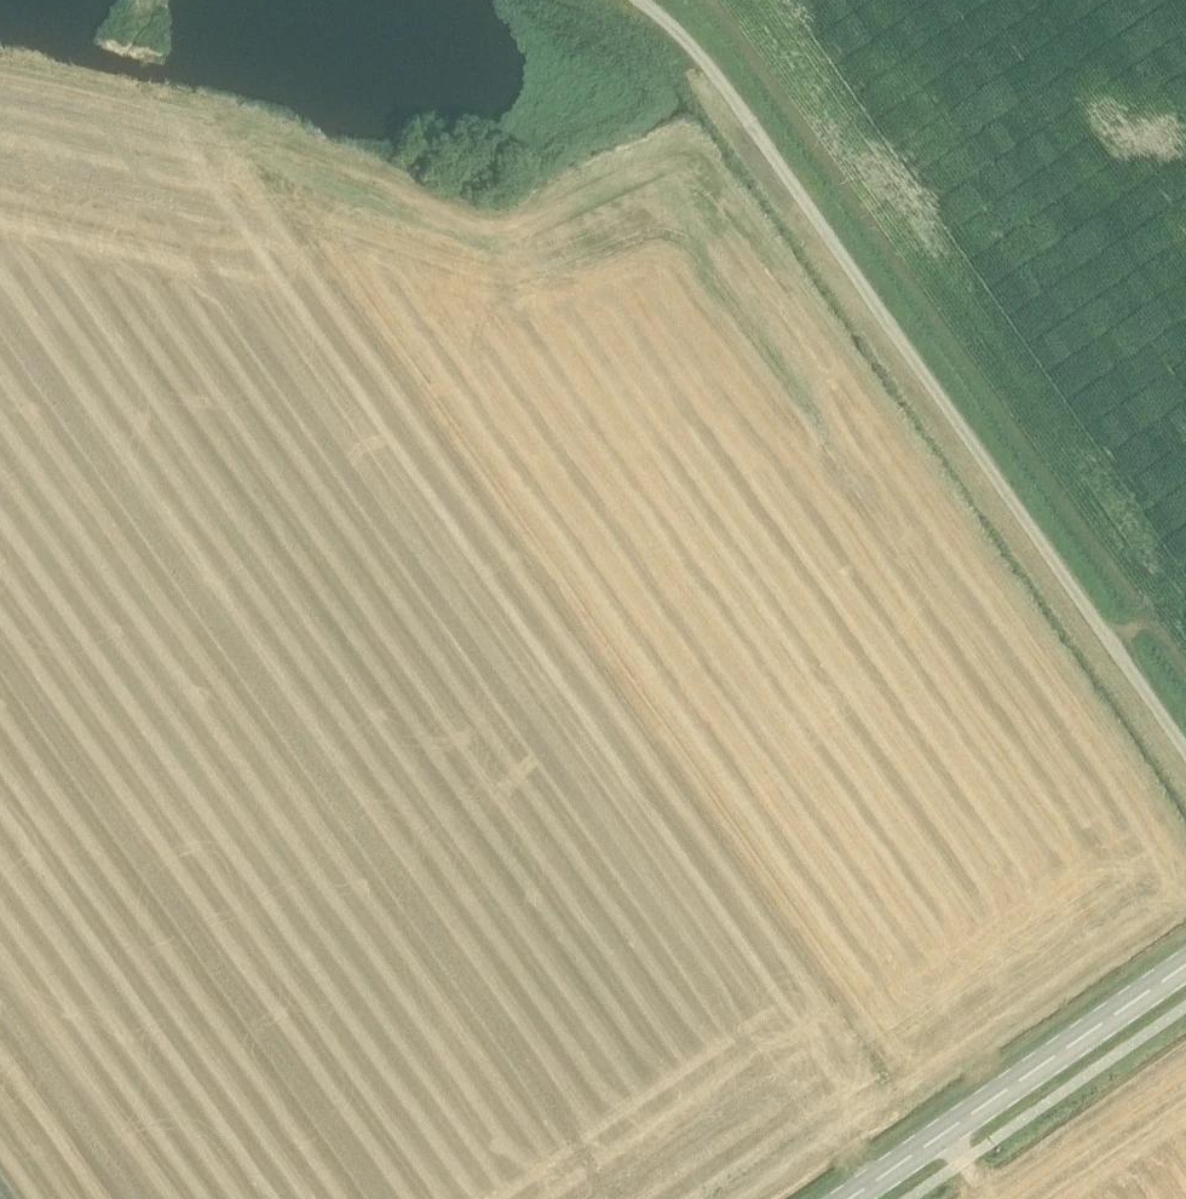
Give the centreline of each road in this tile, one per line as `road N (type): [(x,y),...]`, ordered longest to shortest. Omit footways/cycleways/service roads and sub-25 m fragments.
road 1 (track): [(1185,747),(712,70),(639,0)]
road 2 (tertiary): [(849,1198),(1185,966)]

